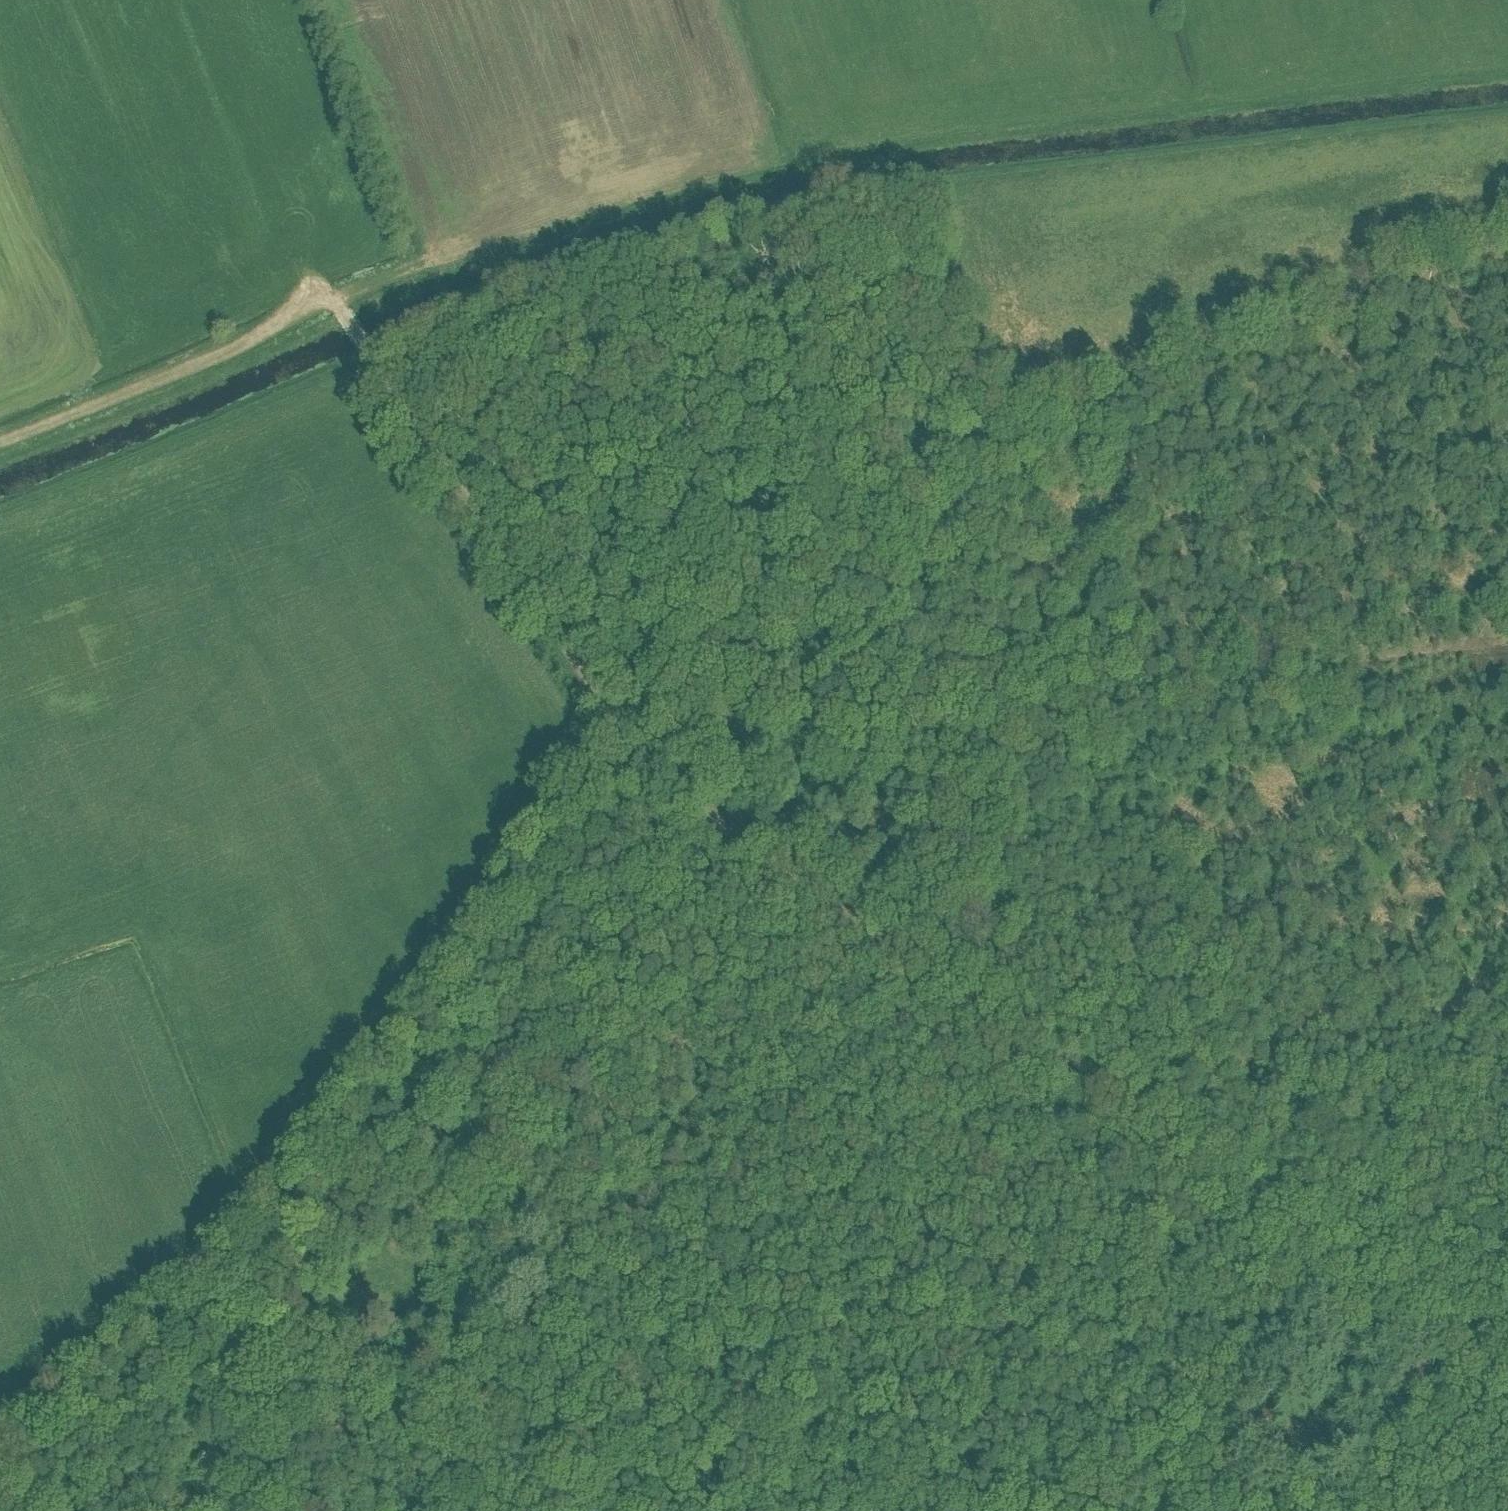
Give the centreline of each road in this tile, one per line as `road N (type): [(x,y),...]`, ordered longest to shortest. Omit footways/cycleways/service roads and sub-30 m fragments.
road 1 (unclassified): [(1507,1377),(713,816),(648,759),(343,313)]
road 2 (track): [(343,313),(337,303),(0,445)]

